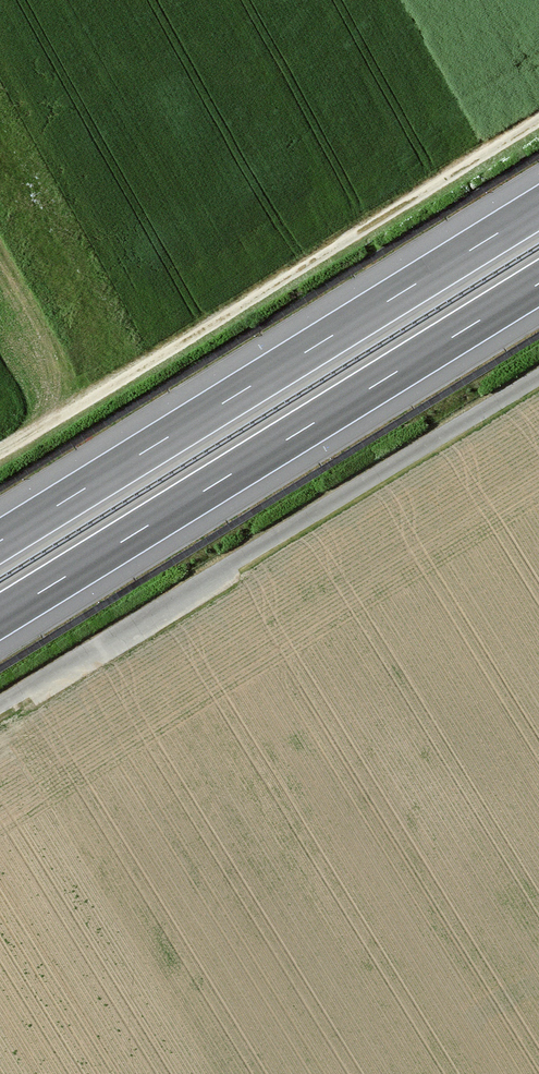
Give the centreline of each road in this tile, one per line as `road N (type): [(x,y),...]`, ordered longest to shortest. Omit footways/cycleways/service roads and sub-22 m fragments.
road 1 (motorway): [(0,617),(538,283)]
road 2 (motorway): [(538,208),(0,541)]
road 3 (track): [(538,119),(0,450)]
road 4 (track): [(538,376),(0,704)]

